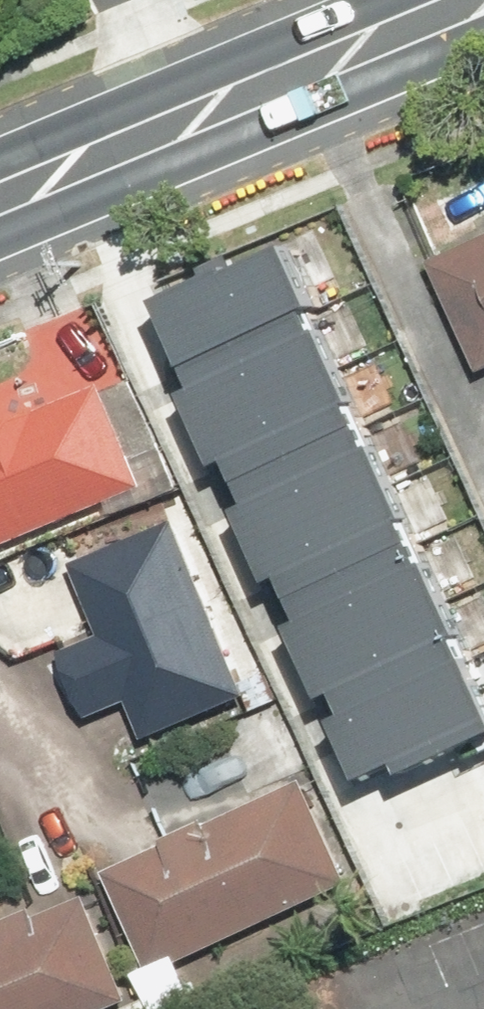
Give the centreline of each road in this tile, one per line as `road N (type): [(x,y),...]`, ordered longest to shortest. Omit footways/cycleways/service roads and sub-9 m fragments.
road 1 (secondary): [(483,44),(0,244)]
road 2 (secondary): [(0,155),(368,0)]

